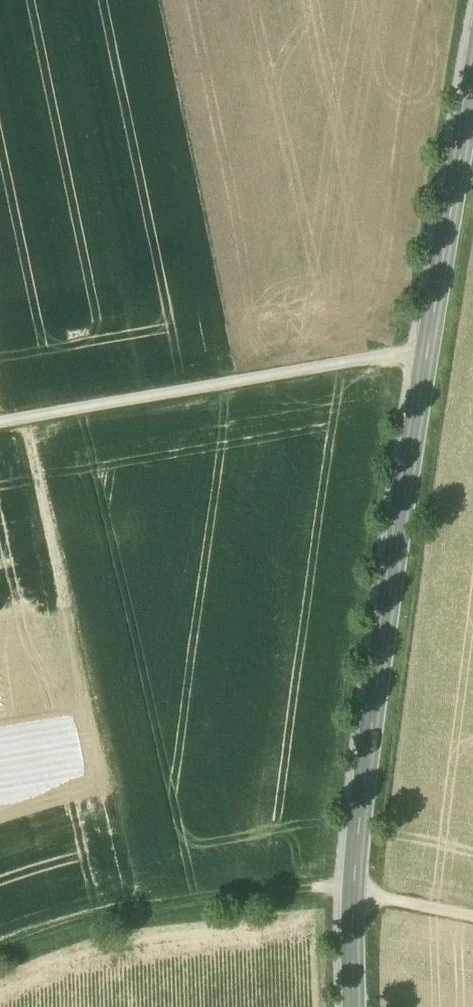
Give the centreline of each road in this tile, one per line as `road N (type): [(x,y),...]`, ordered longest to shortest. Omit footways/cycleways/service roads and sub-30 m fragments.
road 1 (secondary): [(472,81),(358,799),(352,1006)]
road 2 (track): [(0,956),(99,916),(313,889),(472,916)]
road 3 (track): [(428,353),(0,423)]

